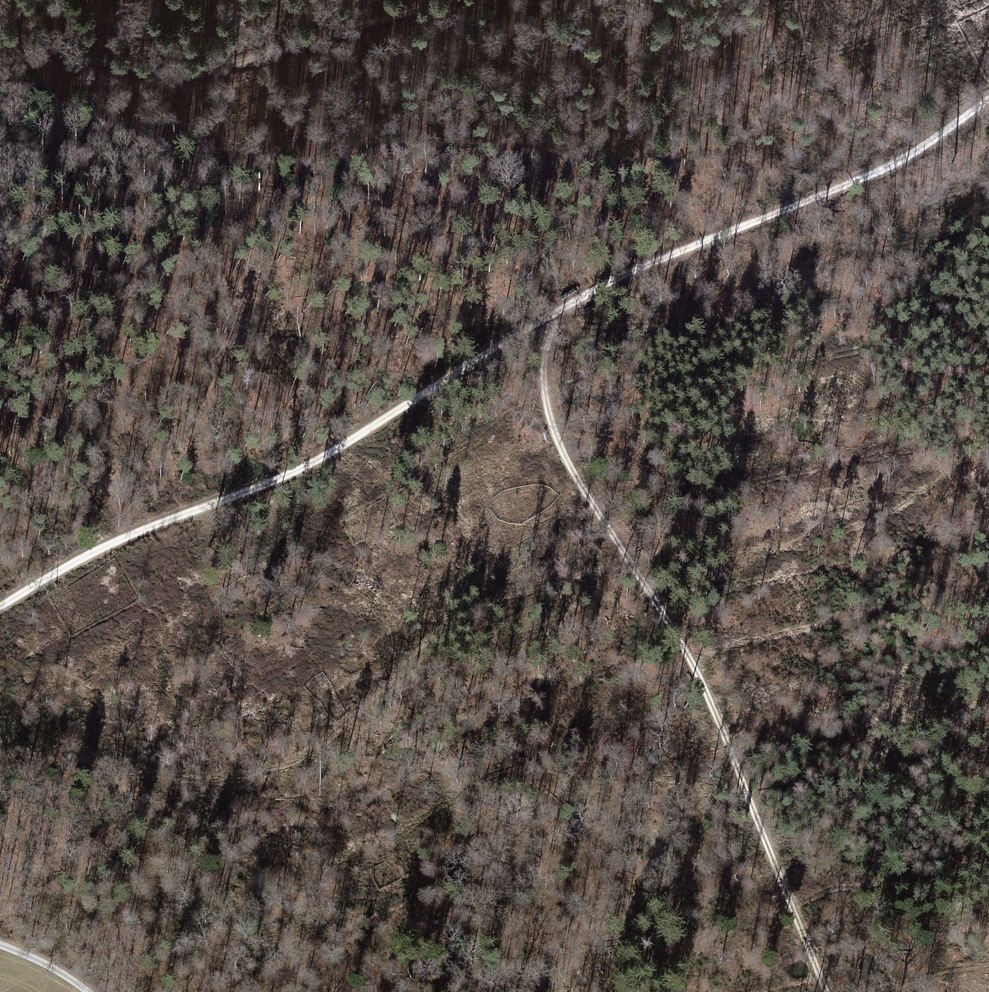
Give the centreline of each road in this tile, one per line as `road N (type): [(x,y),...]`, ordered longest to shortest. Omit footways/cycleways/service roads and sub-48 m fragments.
road 1 (track): [(0,607),(102,553),(367,444),(564,314),(889,172),(988,99)]
road 2 (track): [(564,314),(554,406),(790,899),(816,991)]
road 3 (track): [(628,555),(464,616),(283,771),(179,776),(35,752),(0,753)]
road 4 (track): [(0,33),(100,61),(188,71),(456,0)]

